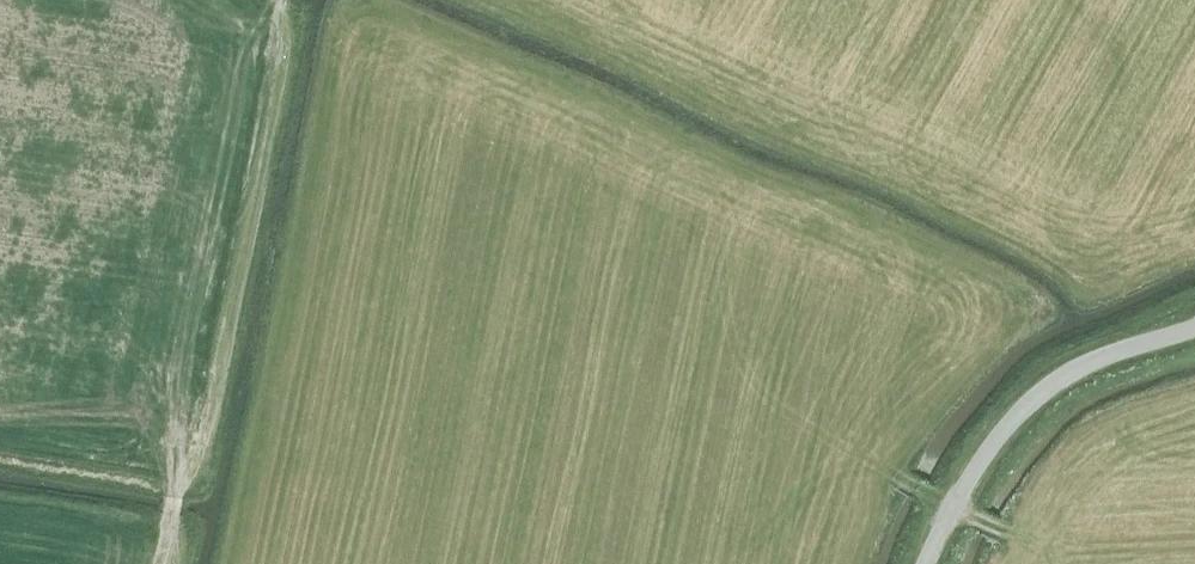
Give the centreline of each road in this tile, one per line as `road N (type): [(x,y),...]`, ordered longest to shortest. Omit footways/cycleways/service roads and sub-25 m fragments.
road 1 (unclassified): [(924,563),(969,477),(1023,404),(1090,360),(1194,327)]

